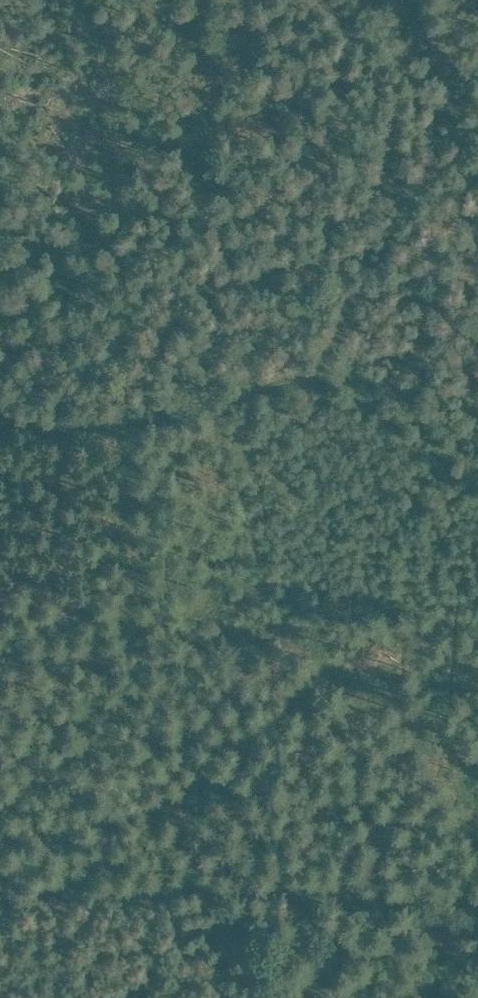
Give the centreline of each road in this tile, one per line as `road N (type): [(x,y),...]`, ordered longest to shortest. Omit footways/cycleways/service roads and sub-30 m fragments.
road 1 (track): [(477,433),(384,384),(332,380),(178,413),(37,427),(0,420)]
road 2 (track): [(0,859),(477,874)]

